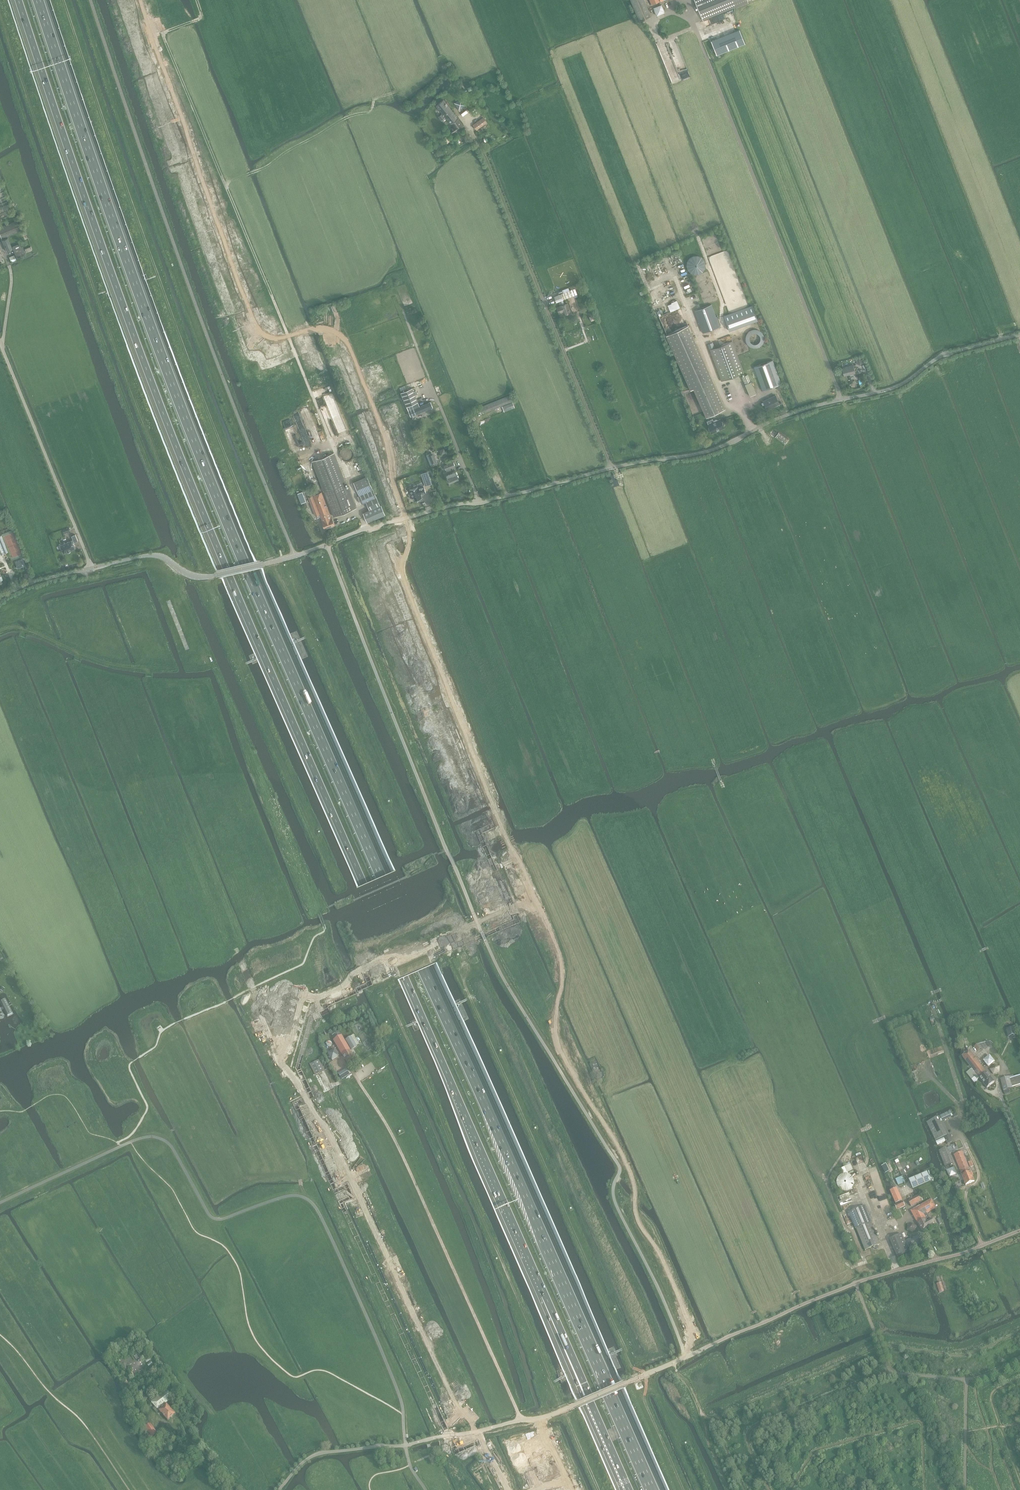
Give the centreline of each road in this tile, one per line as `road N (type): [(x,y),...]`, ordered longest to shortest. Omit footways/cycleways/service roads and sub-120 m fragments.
road 1 (motorway): [(653,1489),(208,476),(39,0)]
road 2 (motorway): [(18,0),(190,484),(545,1296)]
road 3 (track): [(0,14),(142,420),(336,889)]
road 4 (track): [(404,849),(230,467),(63,0)]
road 5 (unclassified): [(279,1489),(314,1455),(556,1414),(823,1296),(1019,1231)]
road 6 (unclassified): [(327,544),(455,505),(709,451),(789,415),(898,386),(947,354),(1019,334)]
road 7 (track): [(455,964),(636,1379)]
road 8 (track): [(563,1410),(386,997)]
road 9 (track): [(329,1036),(400,1148),(520,1420)]
road 10 (unclassified): [(0,598),(149,555),(214,575)]
road 11 (motorway): [(545,1296),(631,1489)]
road 12 (motorway): [(545,1296),(623,1489)]

